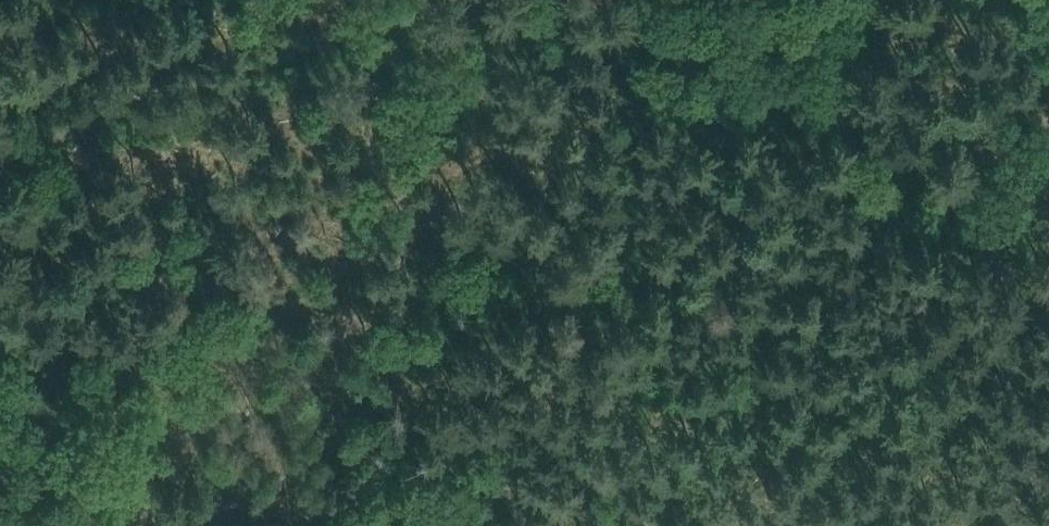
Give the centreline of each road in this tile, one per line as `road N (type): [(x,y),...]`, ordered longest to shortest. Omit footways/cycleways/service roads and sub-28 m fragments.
road 1 (track): [(0,174),(252,84),(575,0)]

